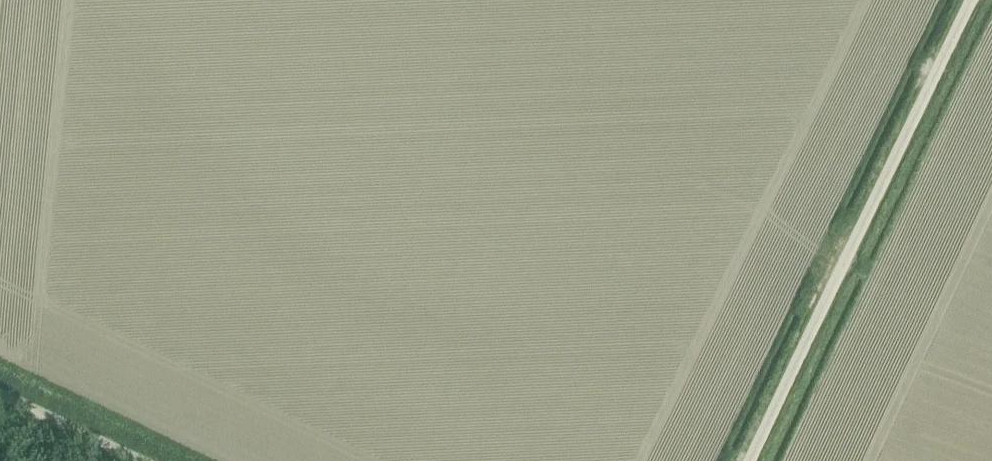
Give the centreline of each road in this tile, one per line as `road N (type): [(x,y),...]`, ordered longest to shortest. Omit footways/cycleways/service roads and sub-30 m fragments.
road 1 (unclassified): [(747,460),(951,0)]
road 2 (unclassified): [(0,394),(148,460)]

